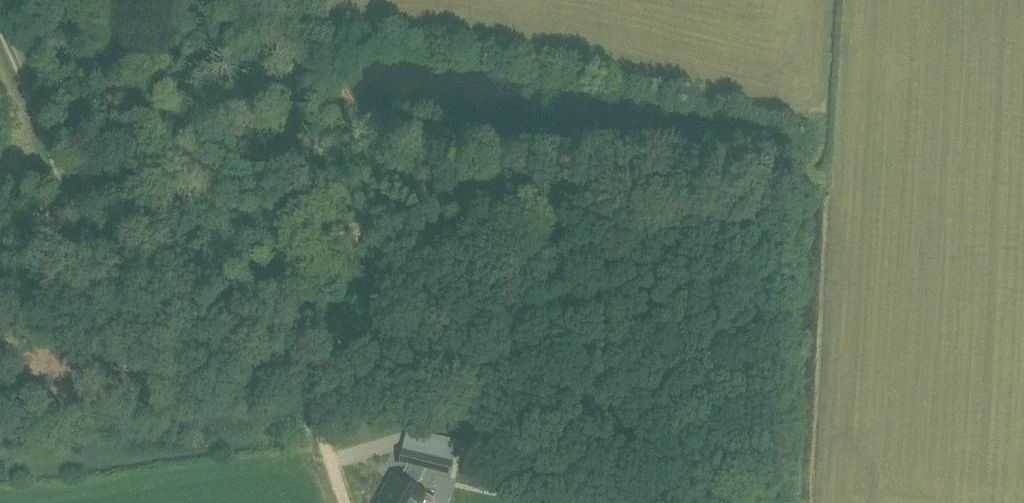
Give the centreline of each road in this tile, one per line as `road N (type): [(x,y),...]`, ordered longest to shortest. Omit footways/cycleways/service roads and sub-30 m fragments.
road 1 (track): [(345,502),(309,402),(248,325),(97,242),(0,28)]

